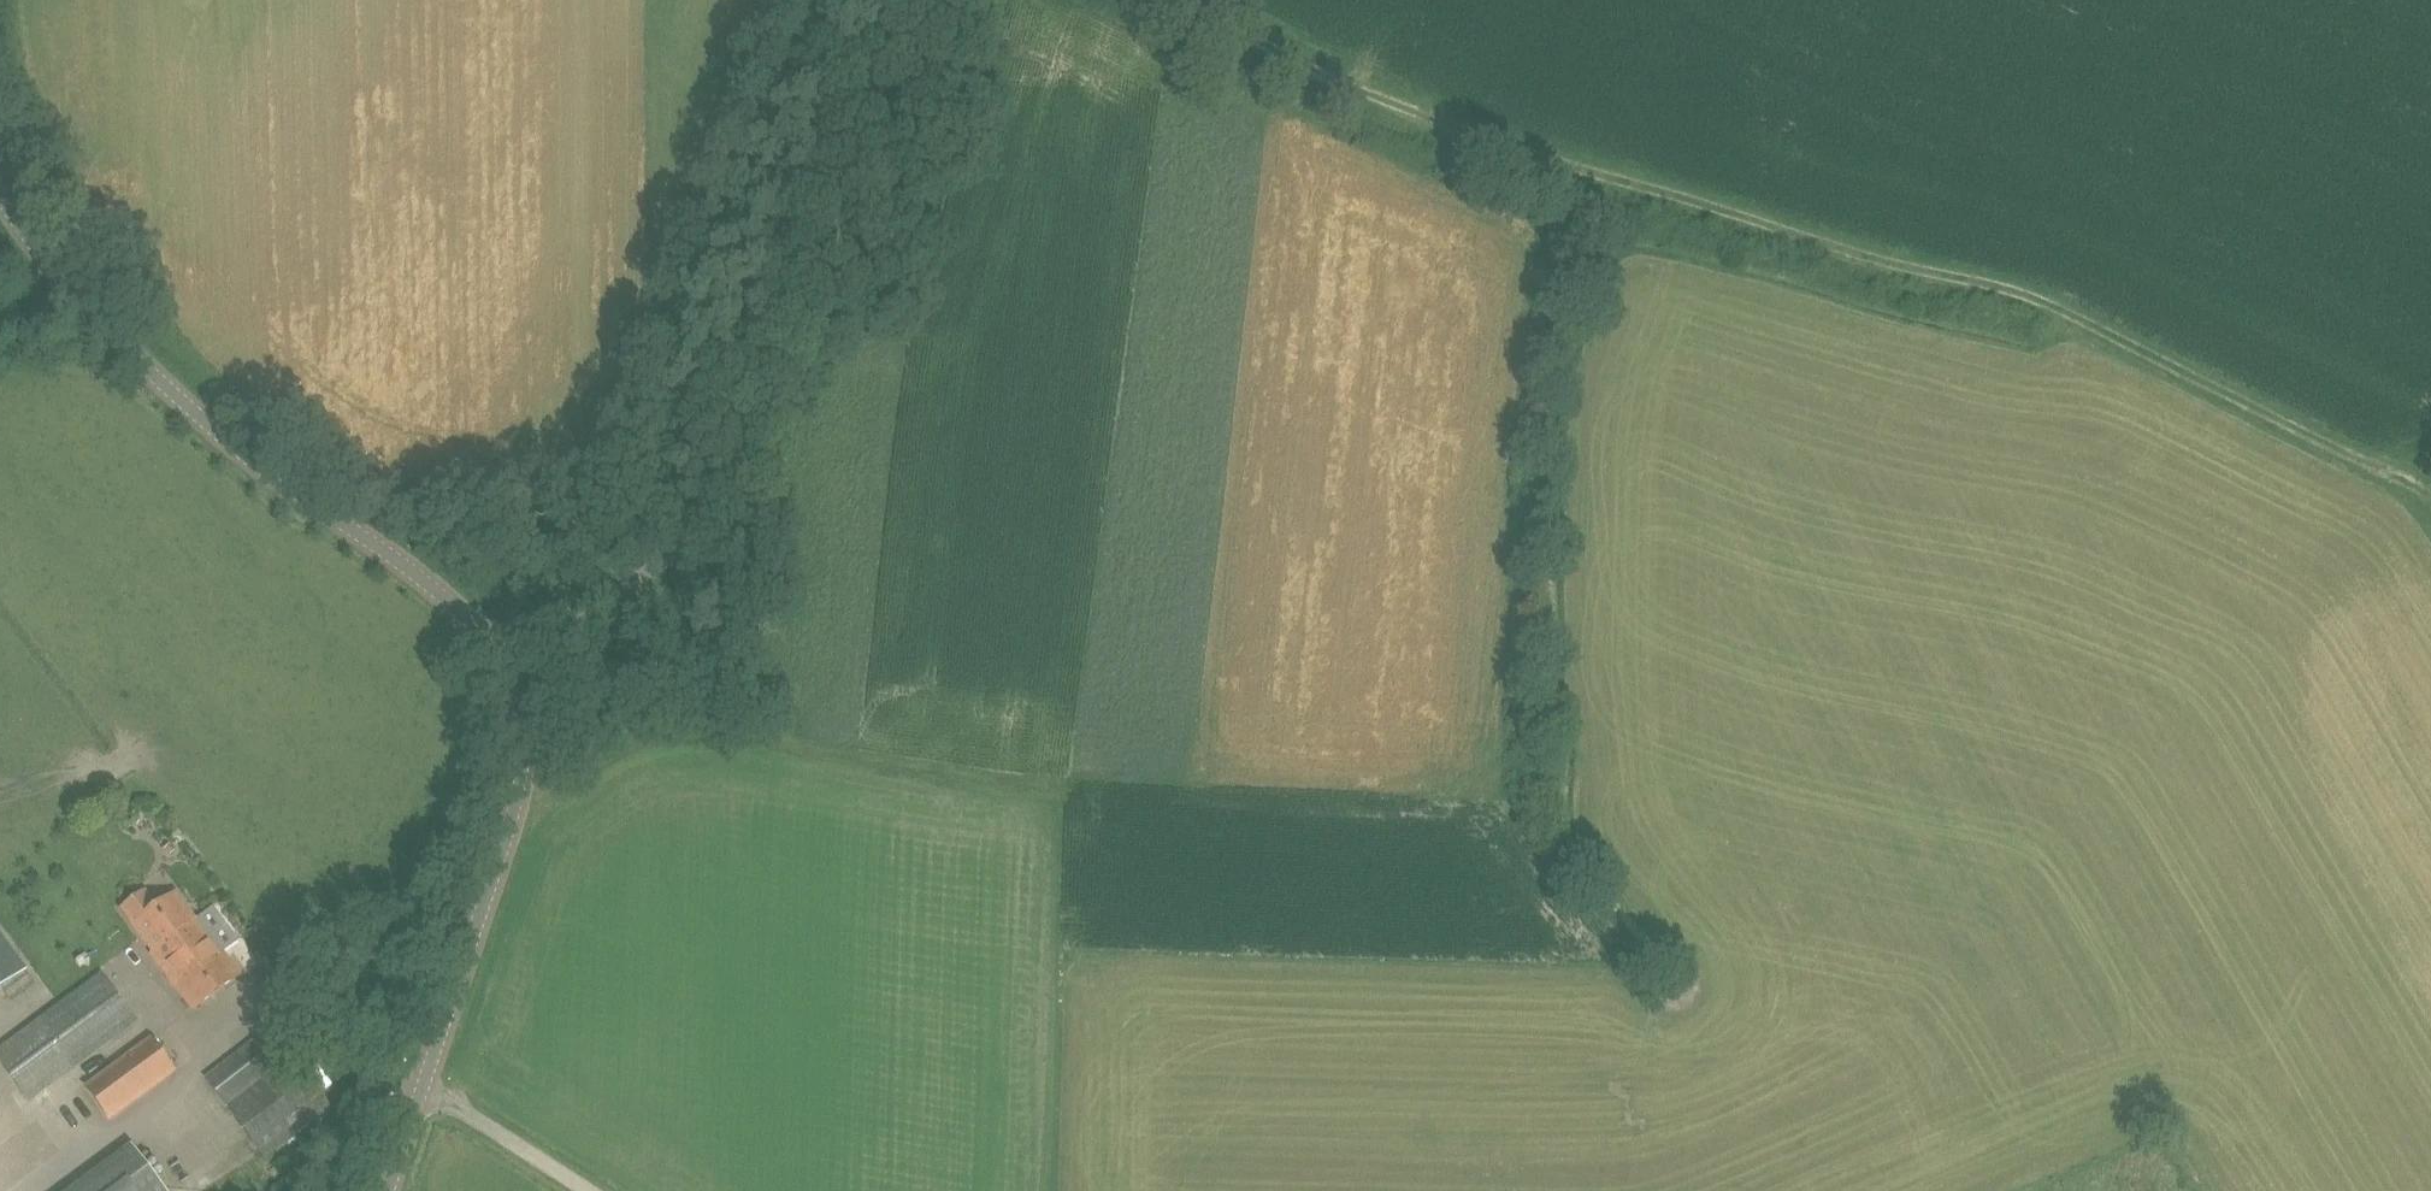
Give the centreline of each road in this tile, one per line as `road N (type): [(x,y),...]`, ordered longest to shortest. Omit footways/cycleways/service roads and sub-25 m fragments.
road 1 (unclassified): [(500,662),(505,643),(528,622),(664,531),(705,490),(964,0)]
road 2 (tertiary): [(500,662),(463,616),(239,452),(111,345),(0,189)]
road 3 (tertiary): [(428,1095),(522,770),(500,662)]
road 4 (unclassified): [(590,1190),(428,1095)]

